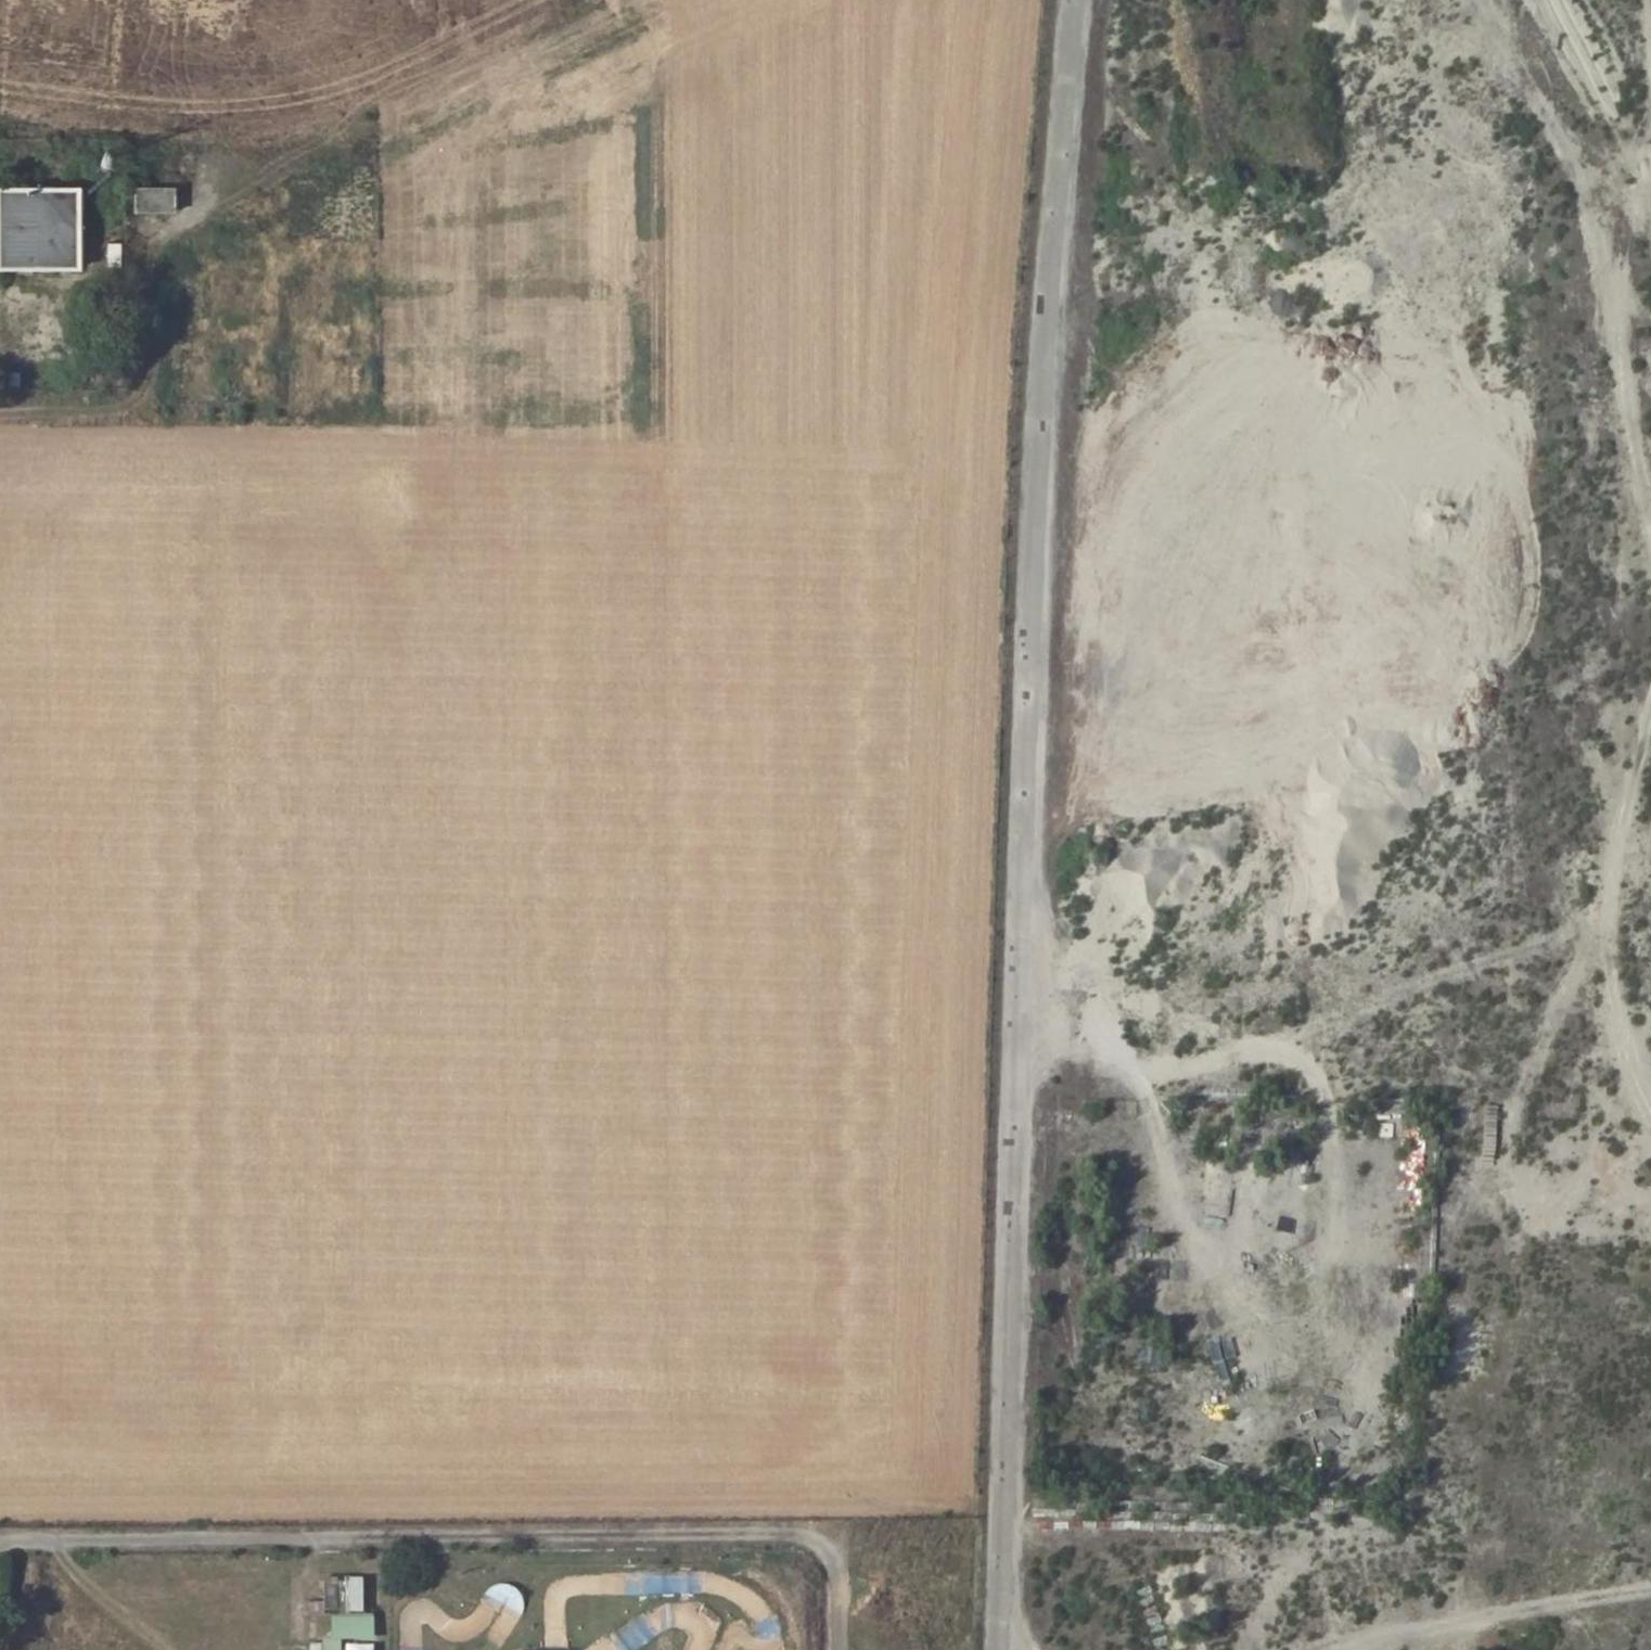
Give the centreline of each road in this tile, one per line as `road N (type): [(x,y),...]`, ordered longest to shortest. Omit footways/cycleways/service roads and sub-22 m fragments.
road 1 (track): [(840,1649),(841,1570),(825,1544),(794,1534),(0,1542)]

